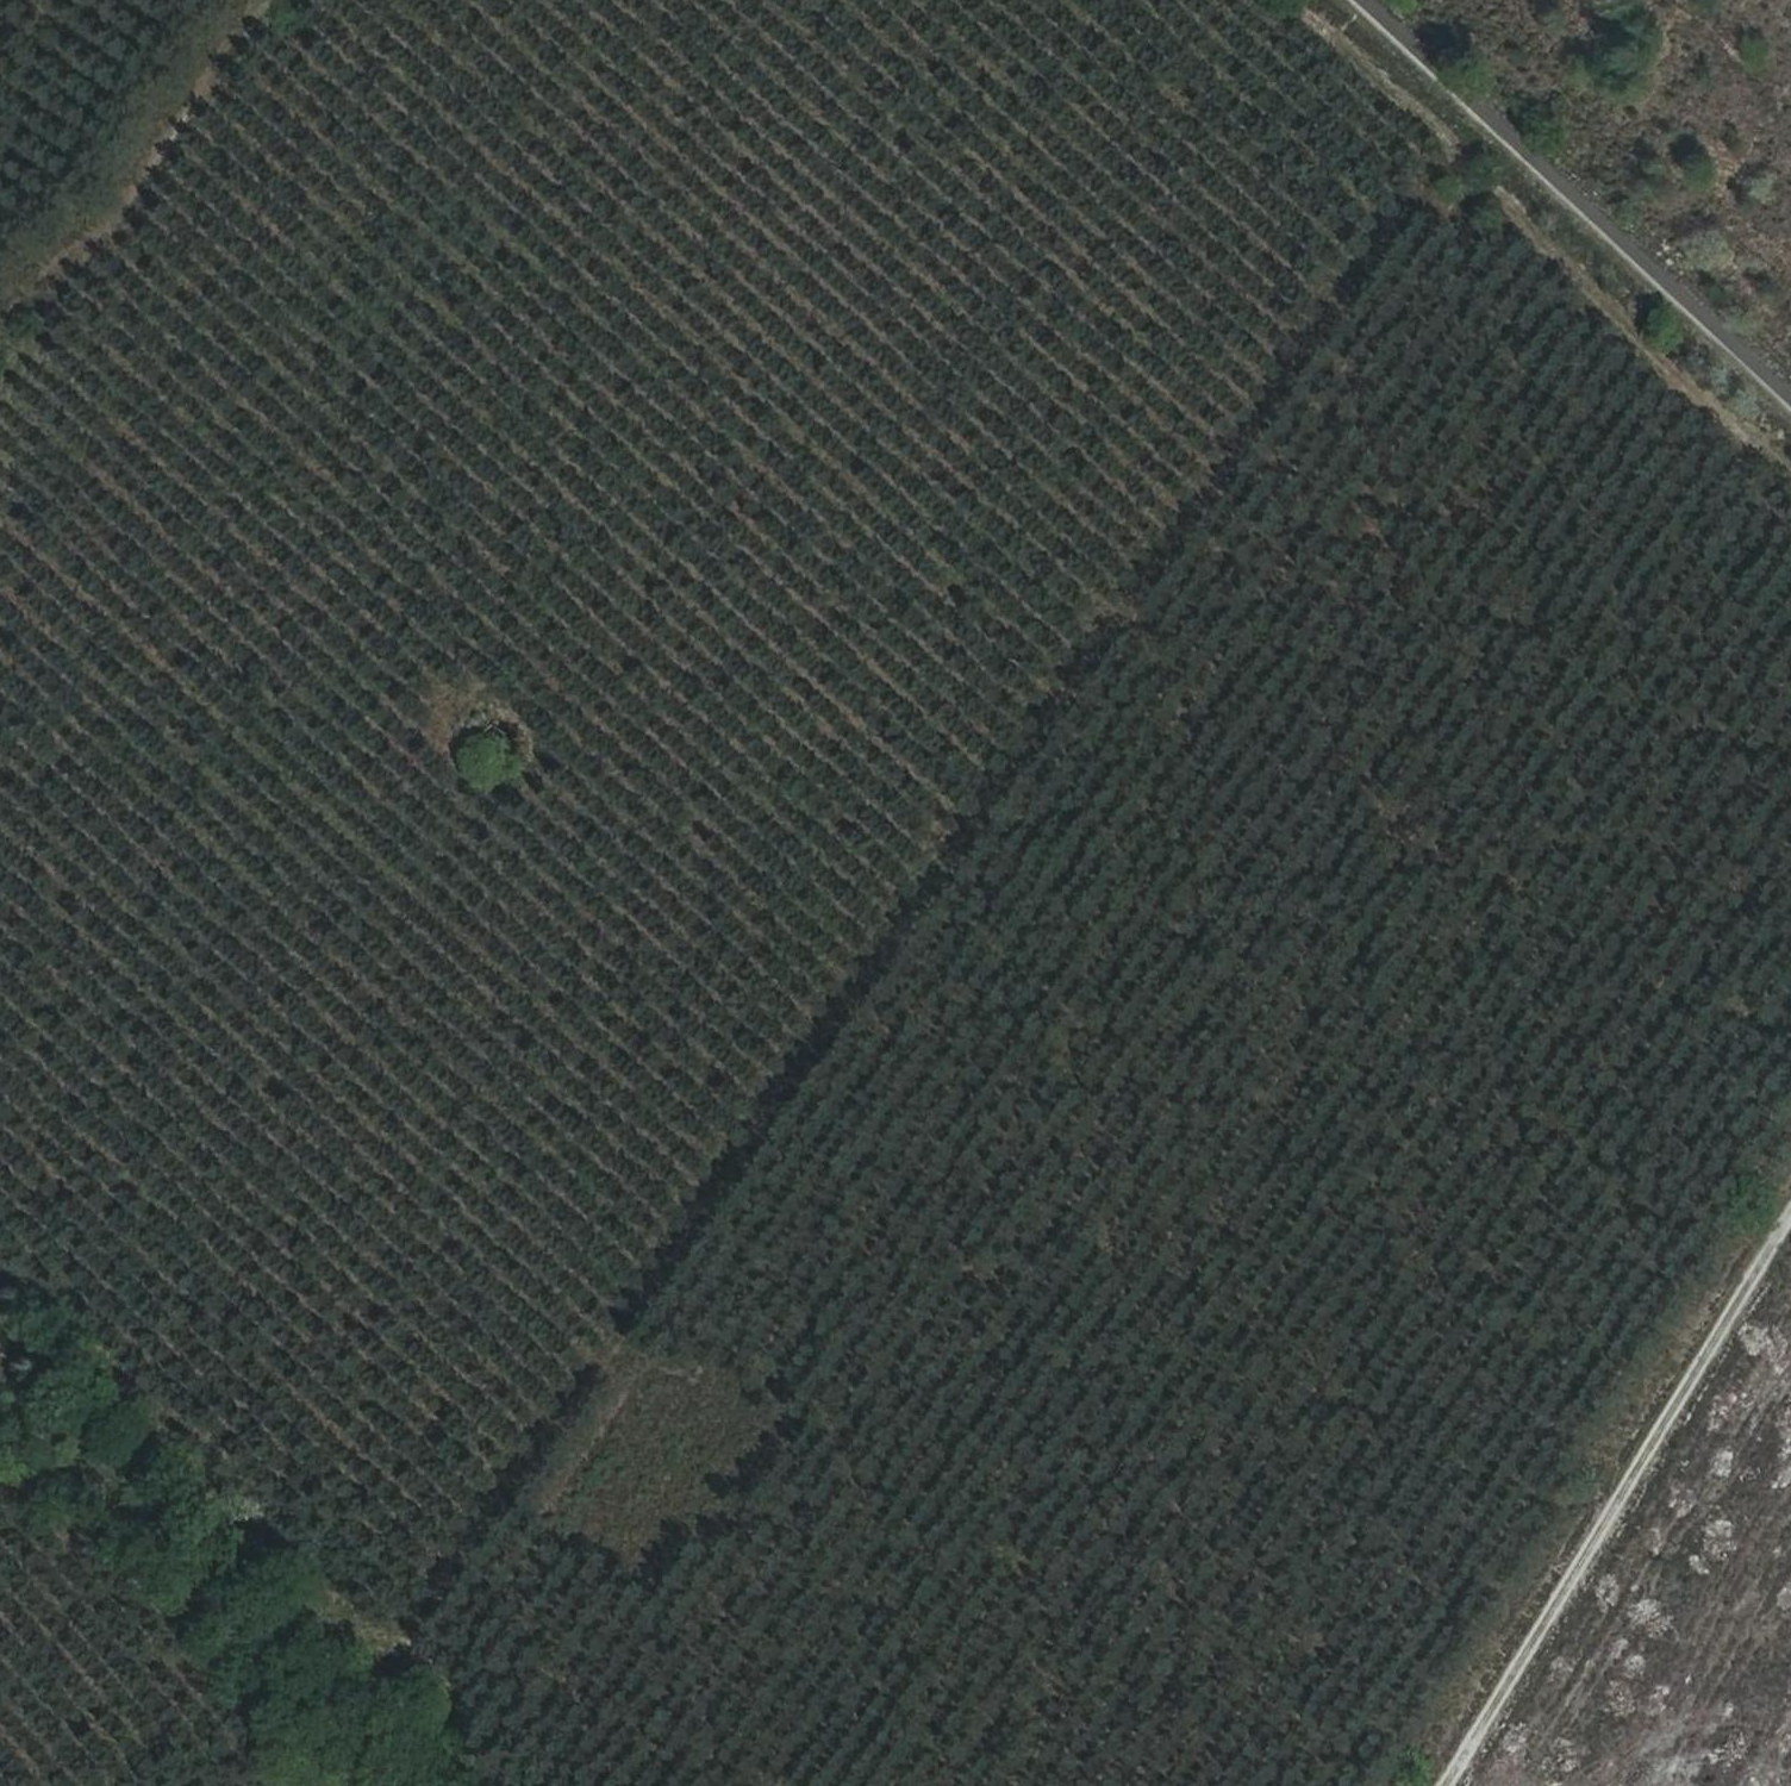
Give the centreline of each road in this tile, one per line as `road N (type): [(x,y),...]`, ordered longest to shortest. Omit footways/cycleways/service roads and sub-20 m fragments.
road 1 (track): [(1304,0),(1790,477)]
road 2 (track): [(1448,1785),(1790,1217)]
road 3 (track): [(0,385),(265,0)]

